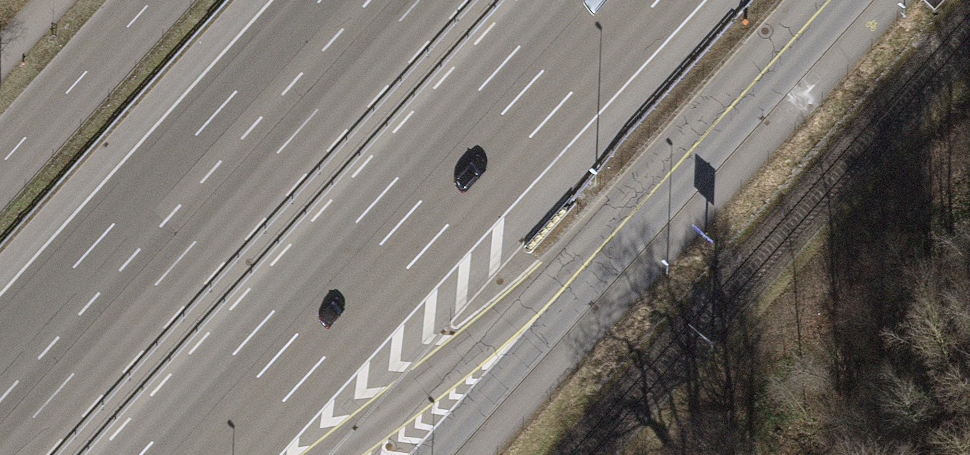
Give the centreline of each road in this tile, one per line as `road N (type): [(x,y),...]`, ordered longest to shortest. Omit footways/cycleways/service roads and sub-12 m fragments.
road 1 (motorway): [(184,454),(607,0)]
road 2 (motorway): [(367,0),(0,399)]
road 3 (motorway): [(328,454),(615,233)]
road 4 (primary): [(615,233),(827,0)]
road 5 (primary): [(422,454),(615,233)]
road 6 (primary): [(149,0),(0,162)]

